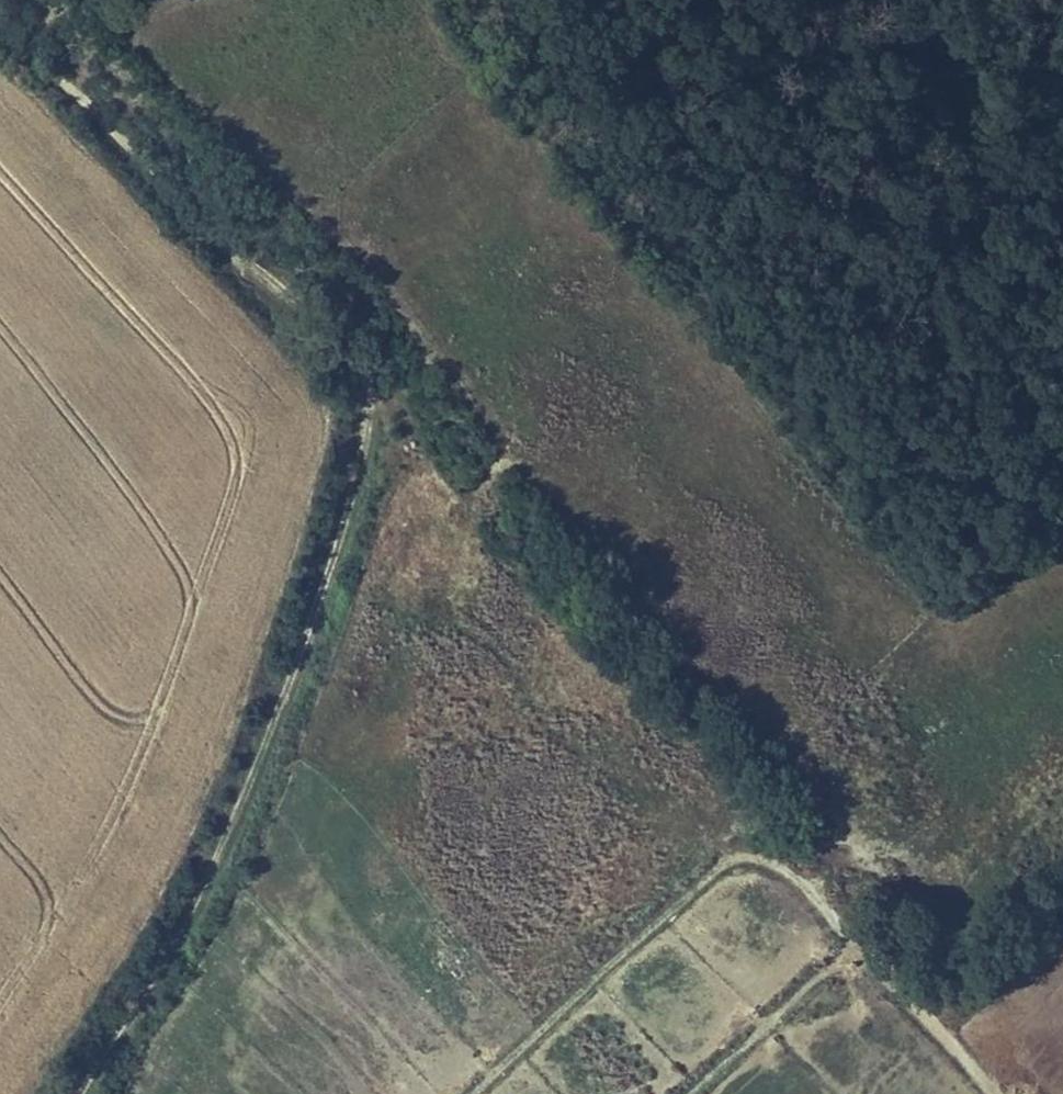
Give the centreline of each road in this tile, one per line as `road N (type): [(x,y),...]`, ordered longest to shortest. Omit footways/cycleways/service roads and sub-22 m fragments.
road 1 (track): [(80,1093),(244,785),(356,430),(332,365),(0,29)]
road 2 (track): [(1013,1093),(758,835),(745,836),(475,1093)]
road 3 (track): [(687,1093),(859,938)]

